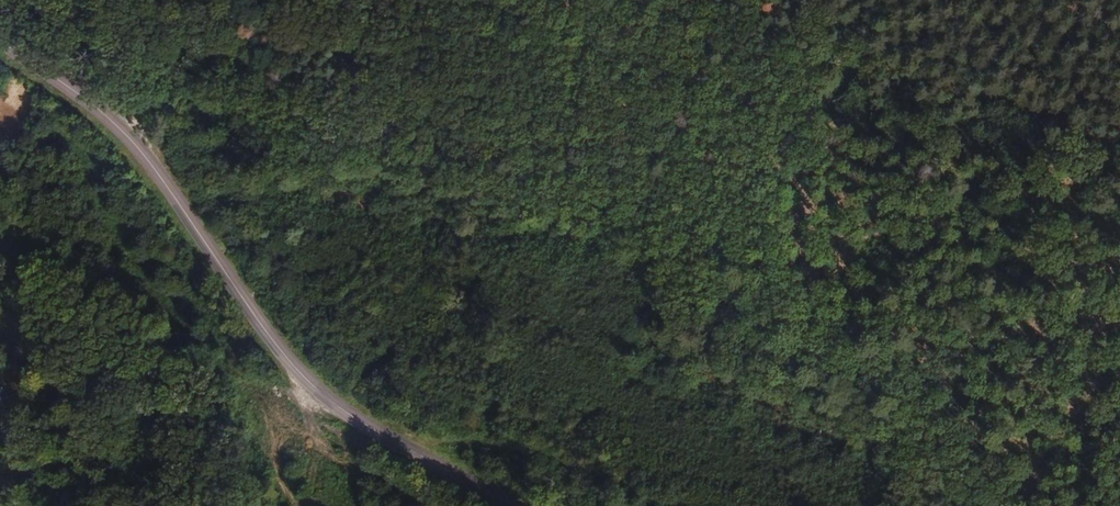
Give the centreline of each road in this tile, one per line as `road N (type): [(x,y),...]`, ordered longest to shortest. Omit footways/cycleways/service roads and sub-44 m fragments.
road 1 (secondary): [(0,41),(99,110),(142,152),(267,333),(323,396),(513,505)]

